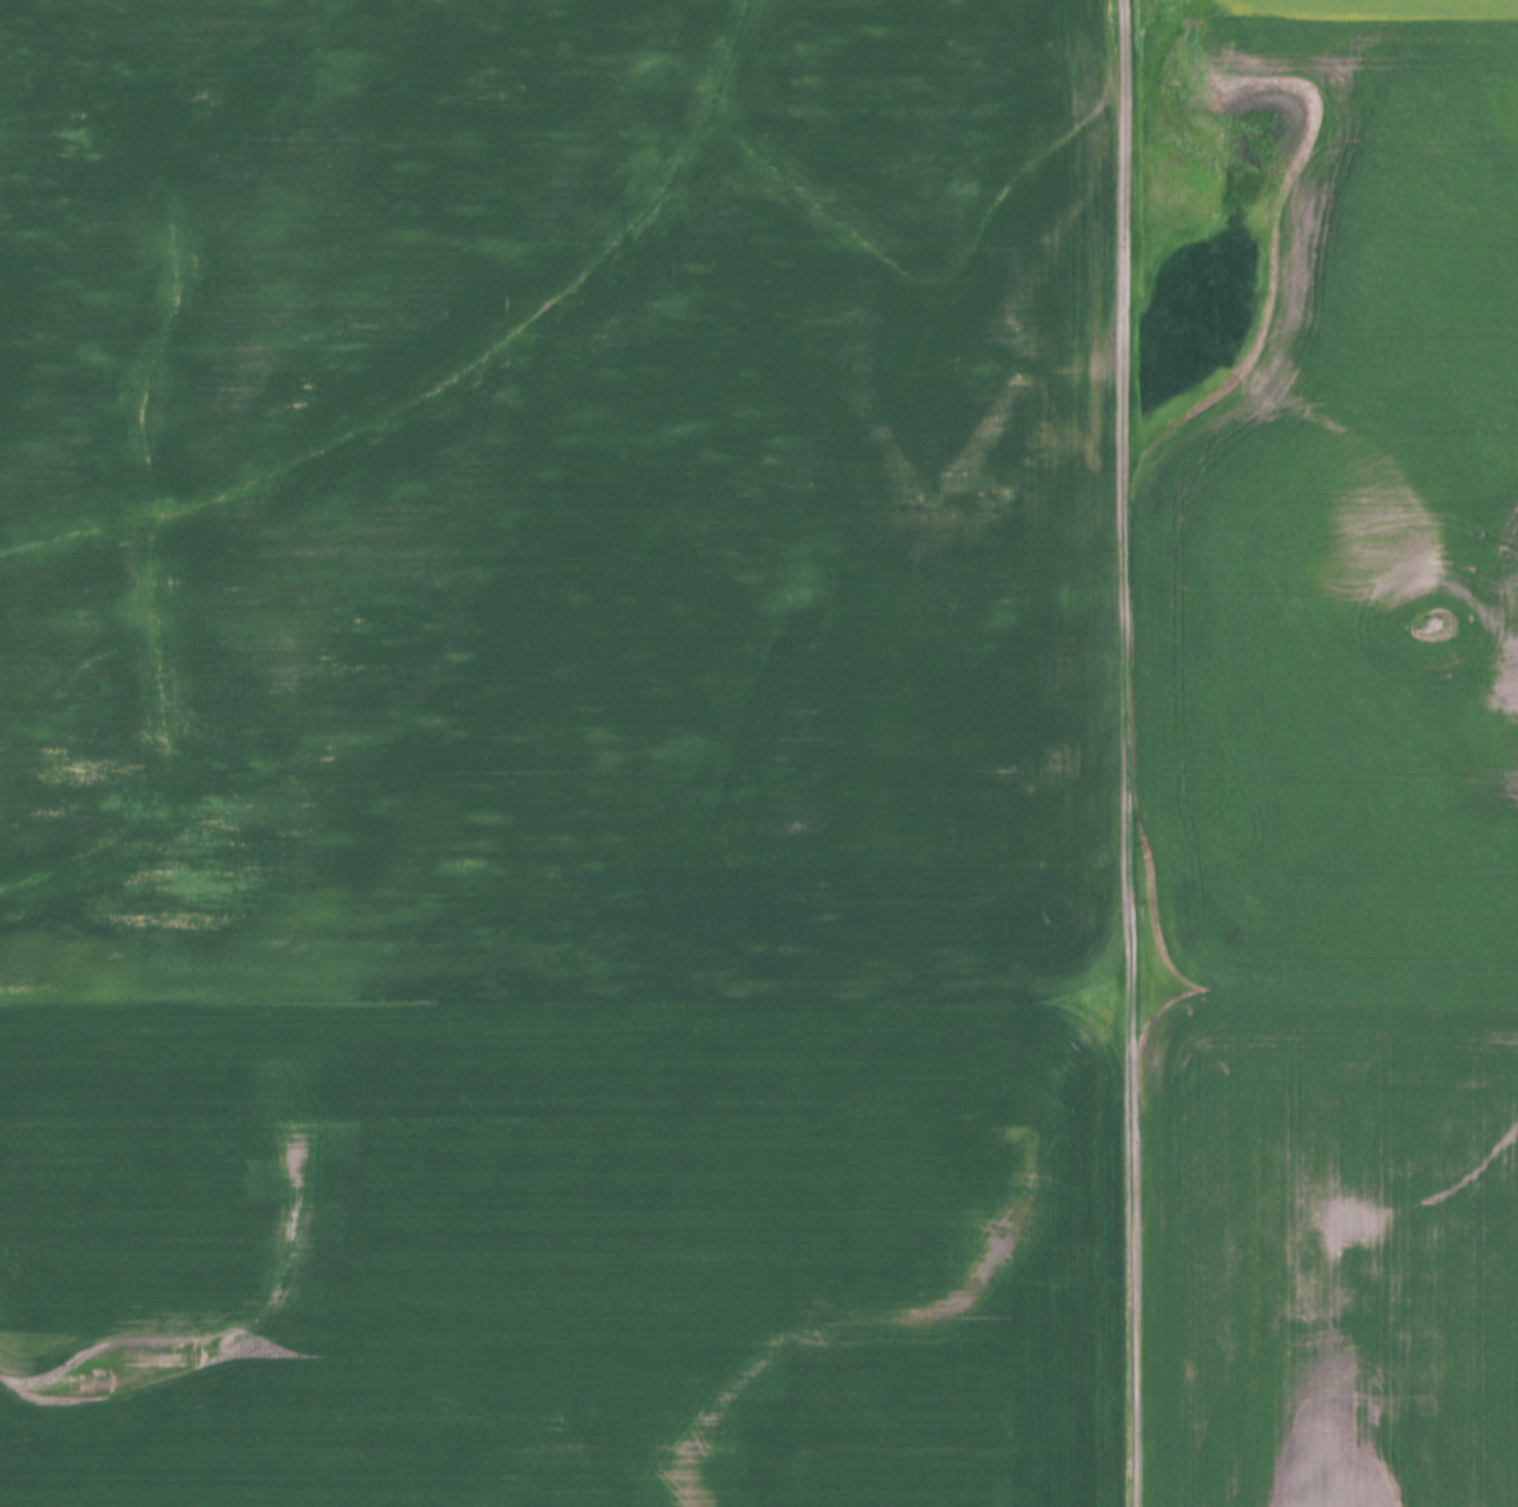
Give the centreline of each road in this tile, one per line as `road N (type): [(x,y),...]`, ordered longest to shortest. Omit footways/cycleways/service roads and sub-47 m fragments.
road 1 (track): [(1137,1506),(1129,0)]

